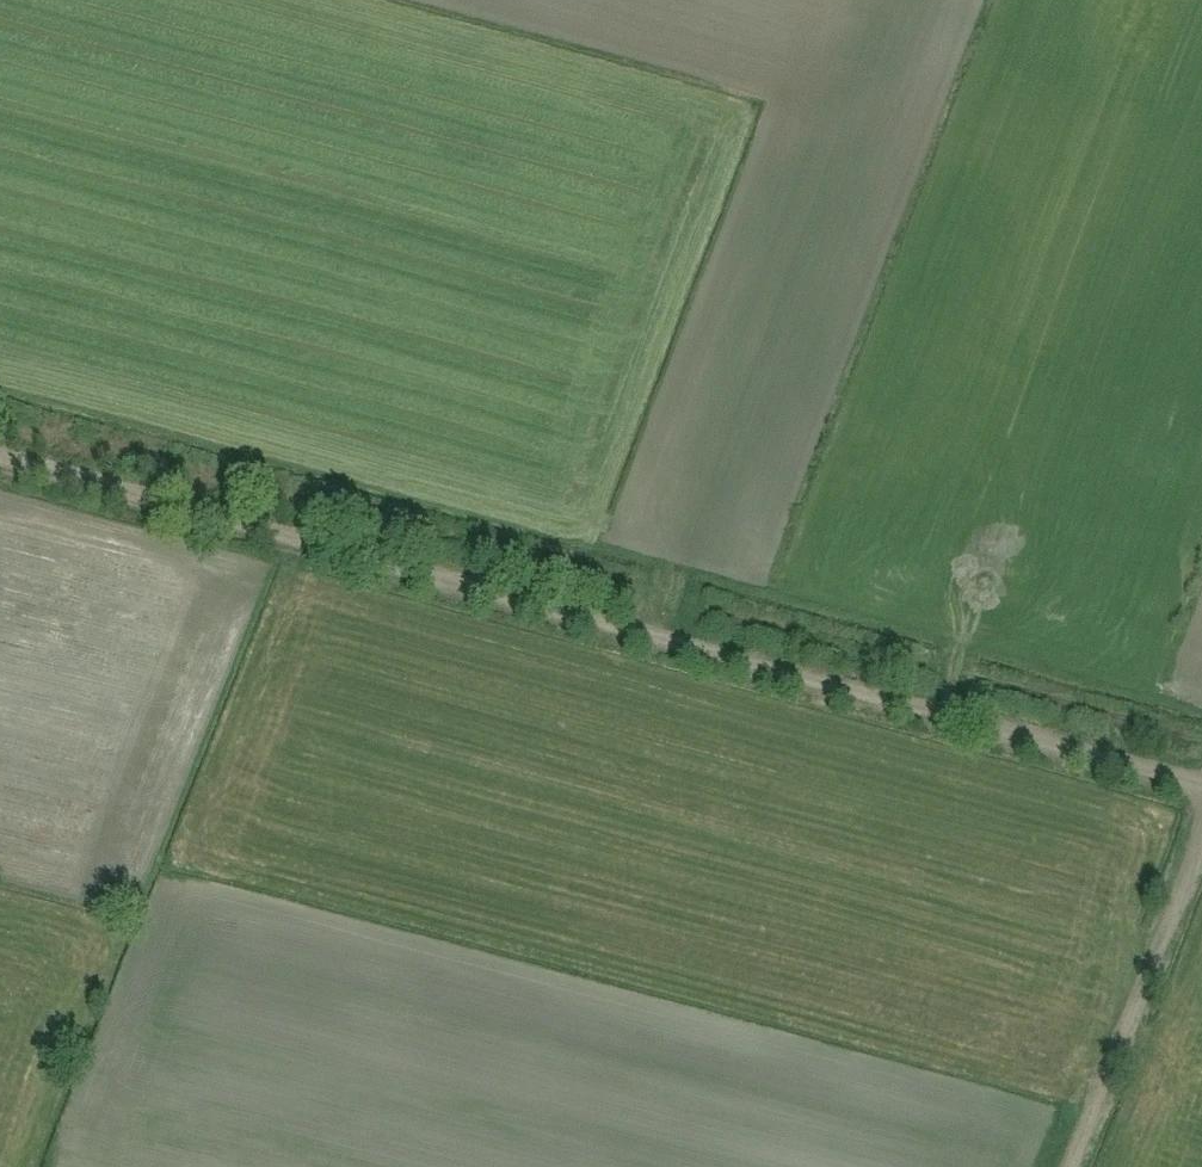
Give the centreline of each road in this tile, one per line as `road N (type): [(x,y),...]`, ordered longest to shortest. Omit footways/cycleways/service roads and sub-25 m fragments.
road 1 (track): [(0,460),(1201,786)]
road 2 (track): [(1201,828),(1067,1166)]

